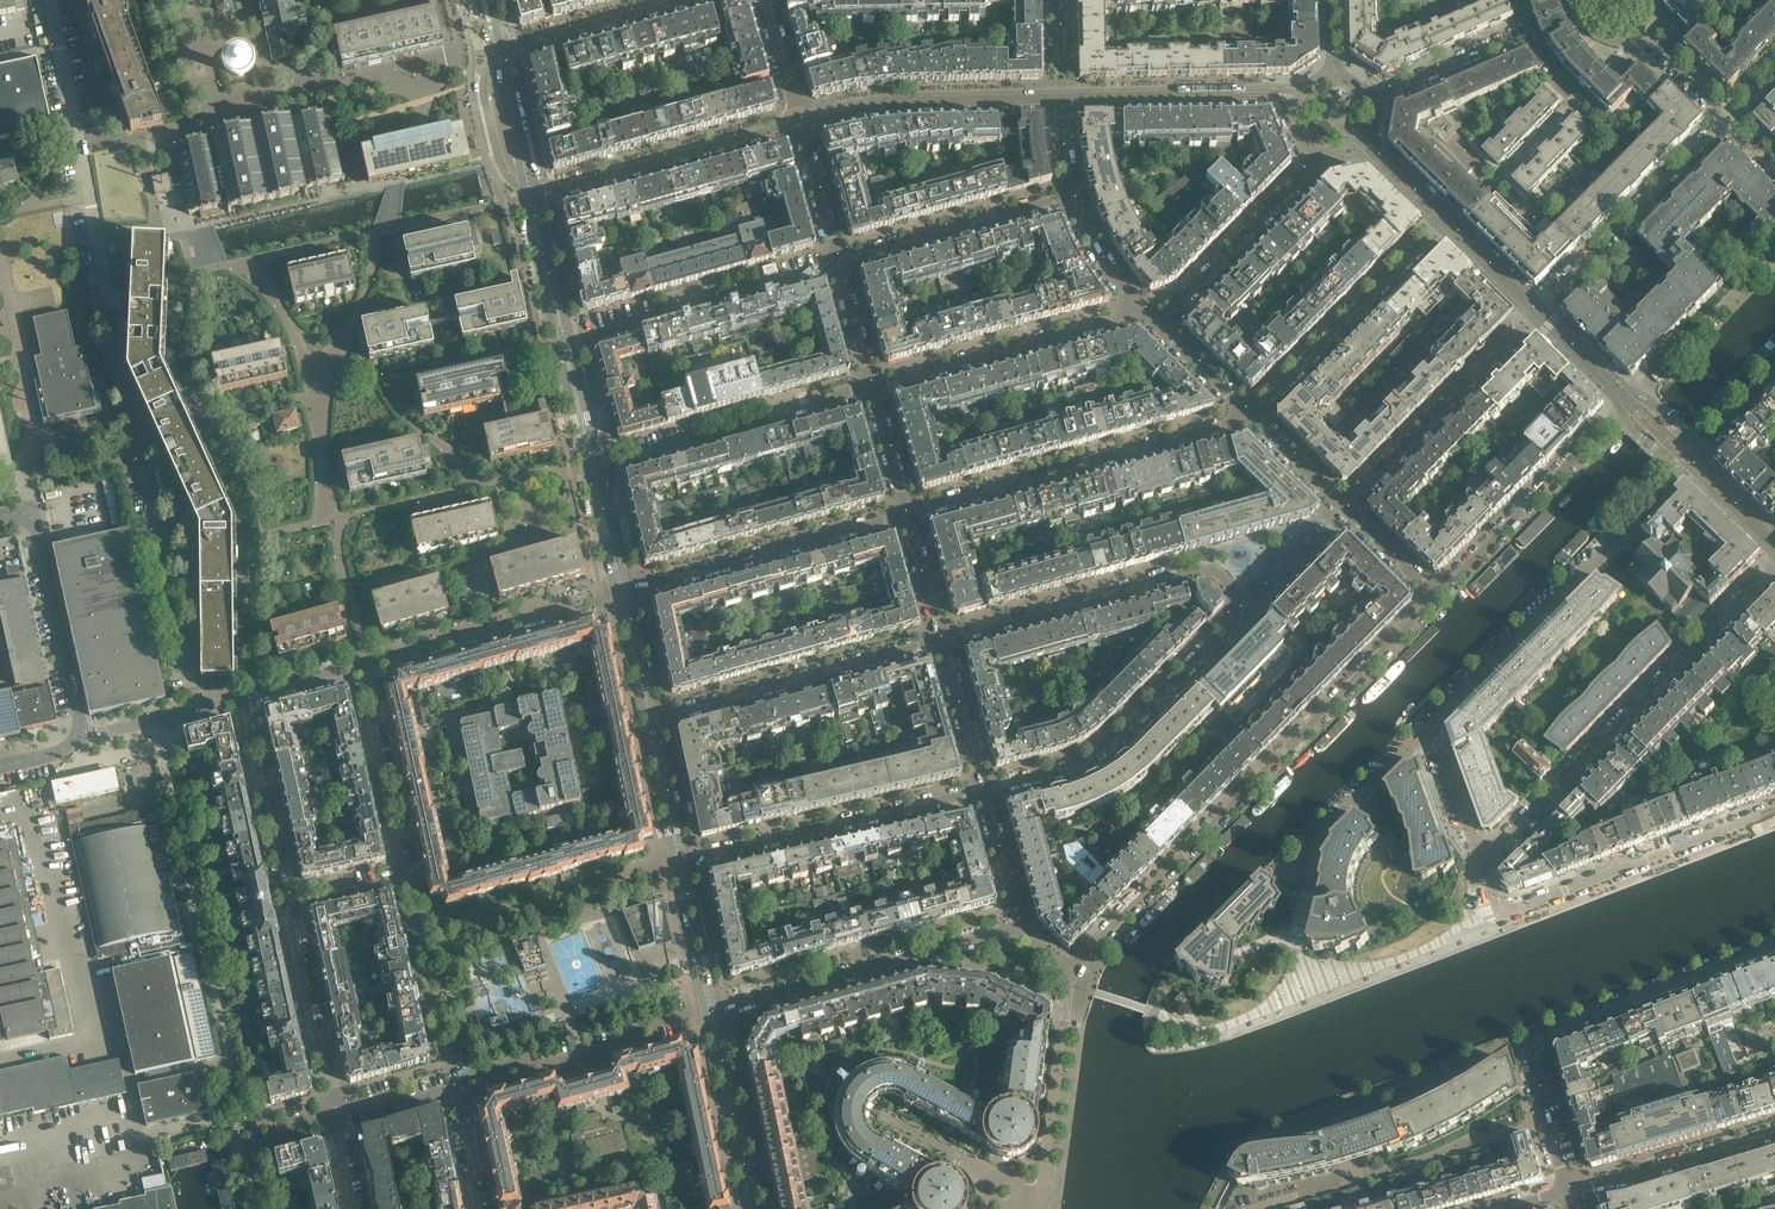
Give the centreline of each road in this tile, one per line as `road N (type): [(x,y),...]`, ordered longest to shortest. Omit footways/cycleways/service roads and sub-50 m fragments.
road 1 (residential): [(985,789),(1102,752),(1239,609),(1238,593),(1211,567),(1186,567),(943,638)]
road 2 (residential): [(1434,602),(1106,928),(1078,971),(1016,929)]
road 3 (residential): [(1566,1190),(1527,1049),(1530,1037),(1774,944)]
road 4 (residential): [(1774,567),(1485,865)]
road 5 (residential): [(1428,725),(1684,465)]
road 6 (residential): [(904,517),(1242,418)]
road 7 (residential): [(111,304),(50,0)]
road 8 (residential): [(718,1013),(1016,929)]
road 9 (residential): [(685,856),(985,789)]
road 10 (residential): [(656,719),(943,638)]
road 11 (residential): [(628,595),(904,517)]
road 12 (residential): [(867,390),(1143,313)]
road 13 (residential): [(1506,913),(1774,812)]
road 14 (residential): [(530,198),(801,119)]
road 15 (residential): [(1242,418),(1442,219)]
road 16 (residential): [(1535,309),(1339,510)]
road 17 (residential): [(1627,399),(1434,602)]
road 18 (residential): [(1727,117),(1535,309)]
road 19 (tertiary): [(617,598),(673,858)]
road 20 (residential): [(1061,96),(887,102),(801,119)]
road 21 (residential): [(457,1084),(707,1016)]
road 22 (residential): [(367,664),(617,598)]
road 23 (residential): [(84,733),(37,519),(28,513),(0,519)]
road 24 (residential): [(198,713),(146,471)]
road 25 (residential): [(1143,313),(1181,298),(1326,152)]
road 26 (residential): [(839,261),(1071,197)]
road 27 (residential): [(1298,98),(1061,96)]
road 28 (residential): [(1370,102),(1576,17)]
road 29 (residential): [(336,1118),(290,901)]
road 30 (residential): [(402,876),(366,719),(376,705),(367,664)]
road 31 (residential): [(1774,1133),(1566,1190)]
road 32 (residential): [(1276,870),(1428,725)]
road 33 (residential): [(290,901),(244,701)]
road 34 (tertiary): [(758,1208),(718,1013)]
road 35 (tertiary): [(707,1016),(747,1208)]
road 36 (residential): [(1576,17),(1599,37),(1671,60),(1727,117)]
road 37 (residential): [(670,0),(496,45)]
road 38 (tertiary): [(673,858),(707,1016)]
road 39 (tertiary): [(718,1013),(685,856)]
road 40 (residential): [(985,789),(943,638)]
road 41 (tertiary): [(530,198),(496,45)]
road 42 (residential): [(1485,865),(1428,725)]
road 43 (tertiary): [(530,198),(557,343)]
road 44 (residential): [(839,261),(801,119)]
road 45 (tertiary): [(570,338),(530,198)]
road 46 (residential): [(1242,418),(1143,313)]
road 47 (residential): [(1016,929),(985,789)]
road 48 (tertiary): [(685,856),(656,719)]
road 49 (residential): [(1143,313),(1102,260),(1071,197)]
road 50 (tertiary): [(585,468),(617,598)]
road 51 (residential): [(1339,510),(1242,418)]
road 52 (tertiary): [(628,595),(600,465)]
road 53 (residential): [(904,517),(867,390)]
road 54 (residential): [(1434,602),(1339,510)]
road 55 (residential): [(867,390),(839,261)]
road 56 (tertiary): [(600,465),(570,338)]
road 57 (tertiary): [(1442,219),(1535,309)]
road 58 (tertiary): [(1535,309),(1627,399)]
road 59 (residential): [(244,701),(367,664)]
road 60 (tertiary): [(557,343),(585,468)]
road 61 (residential): [(943,638),(904,517)]
road 62 (tertiary): [(656,719),(628,595)]
road 63 (residential): [(484,1208),(457,1084)]
road 64 (residential): [(336,1118),(457,1084)]
road 65 (residential): [(801,119),(768,0)]

